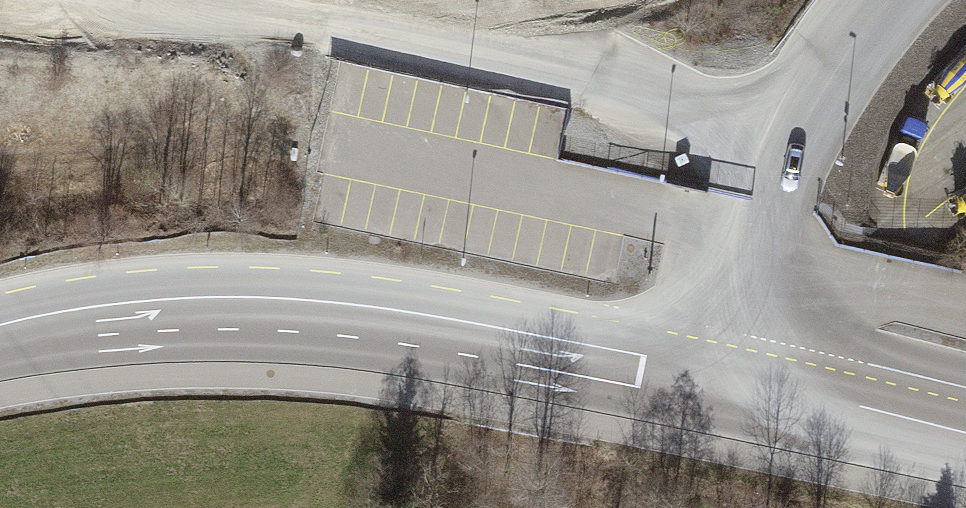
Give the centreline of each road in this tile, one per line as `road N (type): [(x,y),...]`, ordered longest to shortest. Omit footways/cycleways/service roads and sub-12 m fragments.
road 1 (secondary): [(0,336),(130,316),(305,317),(712,385),(965,444)]
road 2 (track): [(793,134),(597,68),(203,0)]
road 3 (track): [(712,385),(762,197),(844,51),(888,0)]

